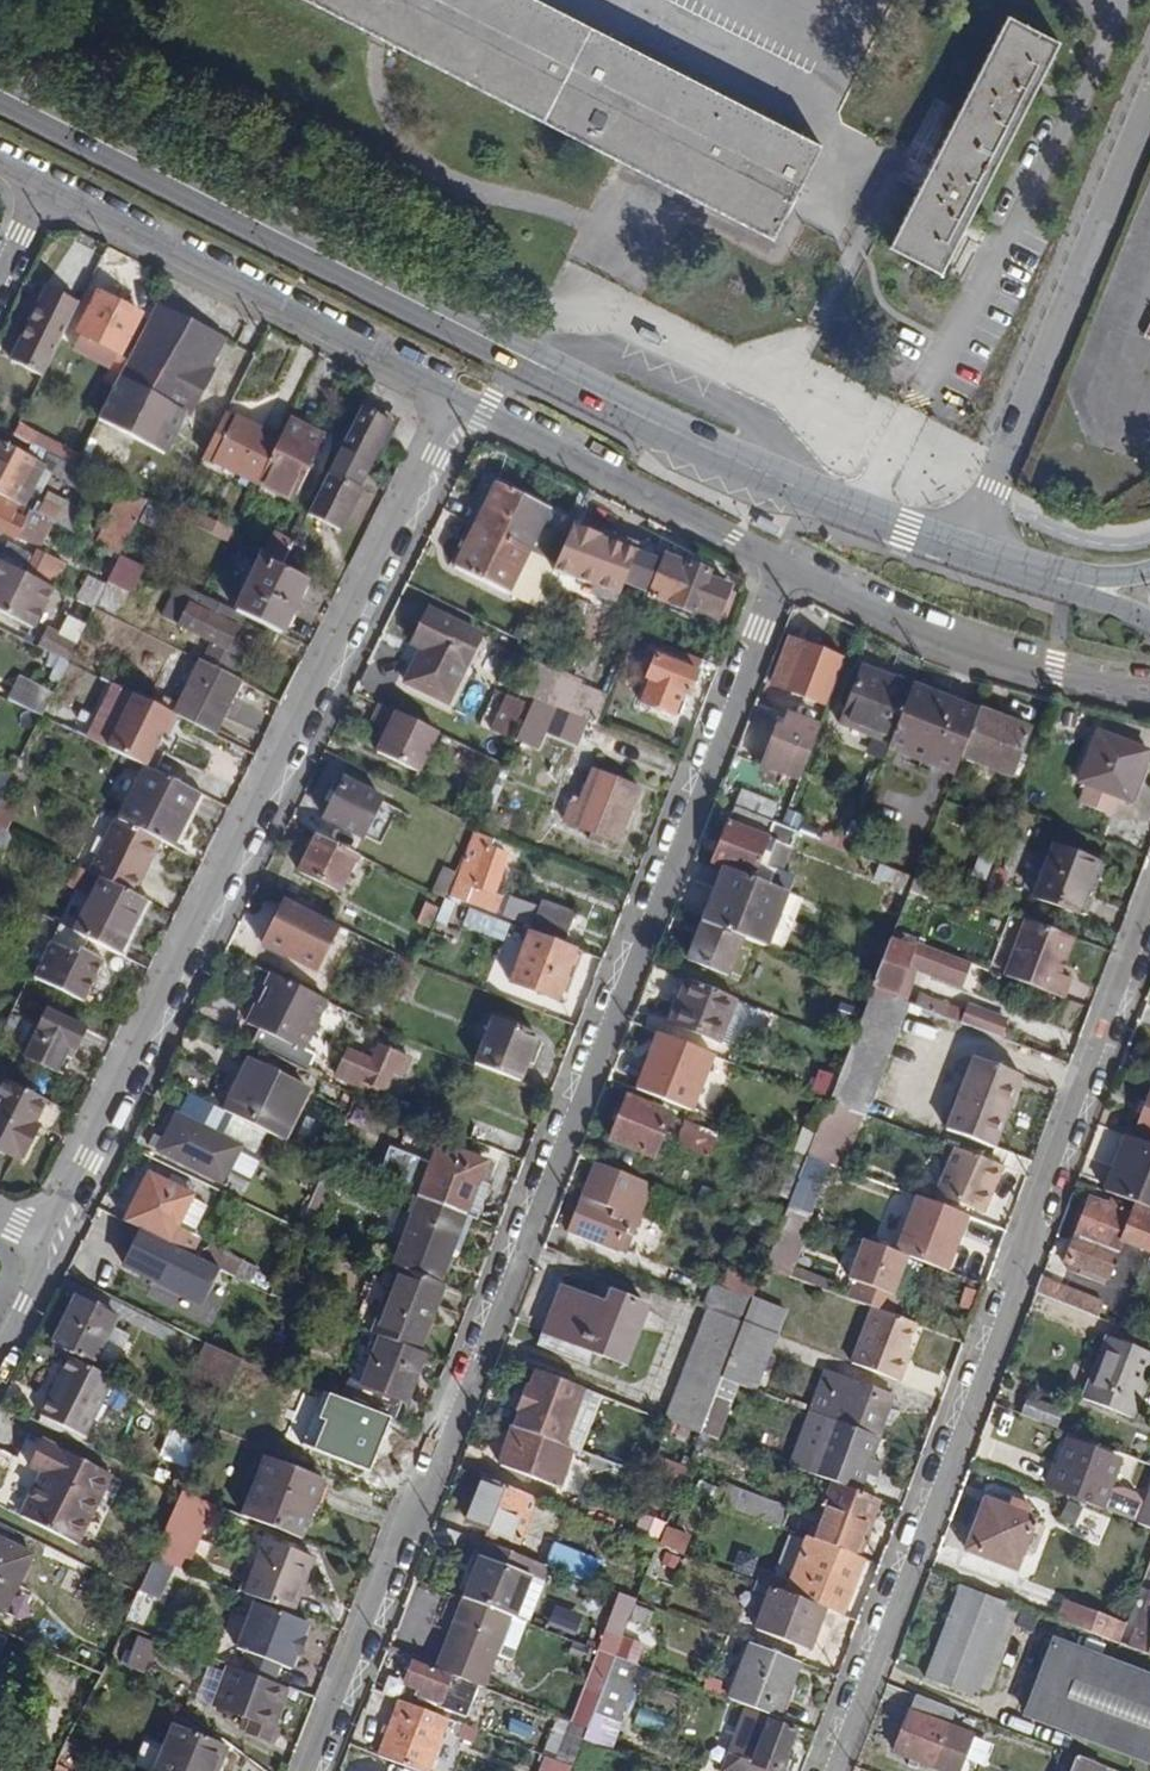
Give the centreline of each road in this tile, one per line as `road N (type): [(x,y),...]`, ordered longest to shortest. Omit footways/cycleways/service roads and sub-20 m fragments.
road 1 (residential): [(777,565),(313,1770)]
road 2 (tertiary): [(962,552),(607,399),(0,91)]
road 3 (residential): [(37,1239),(454,400)]
road 4 (residential): [(828,1770),(1149,923)]
road 5 (residential): [(1149,104),(962,552)]
road 6 (residential): [(42,190),(454,400)]
road 7 (residential): [(777,565),(961,648),(1054,673),(1149,686)]
road 8 (residential): [(454,400),(777,565)]
road 9 (tertiary): [(1038,575),(1149,627)]

